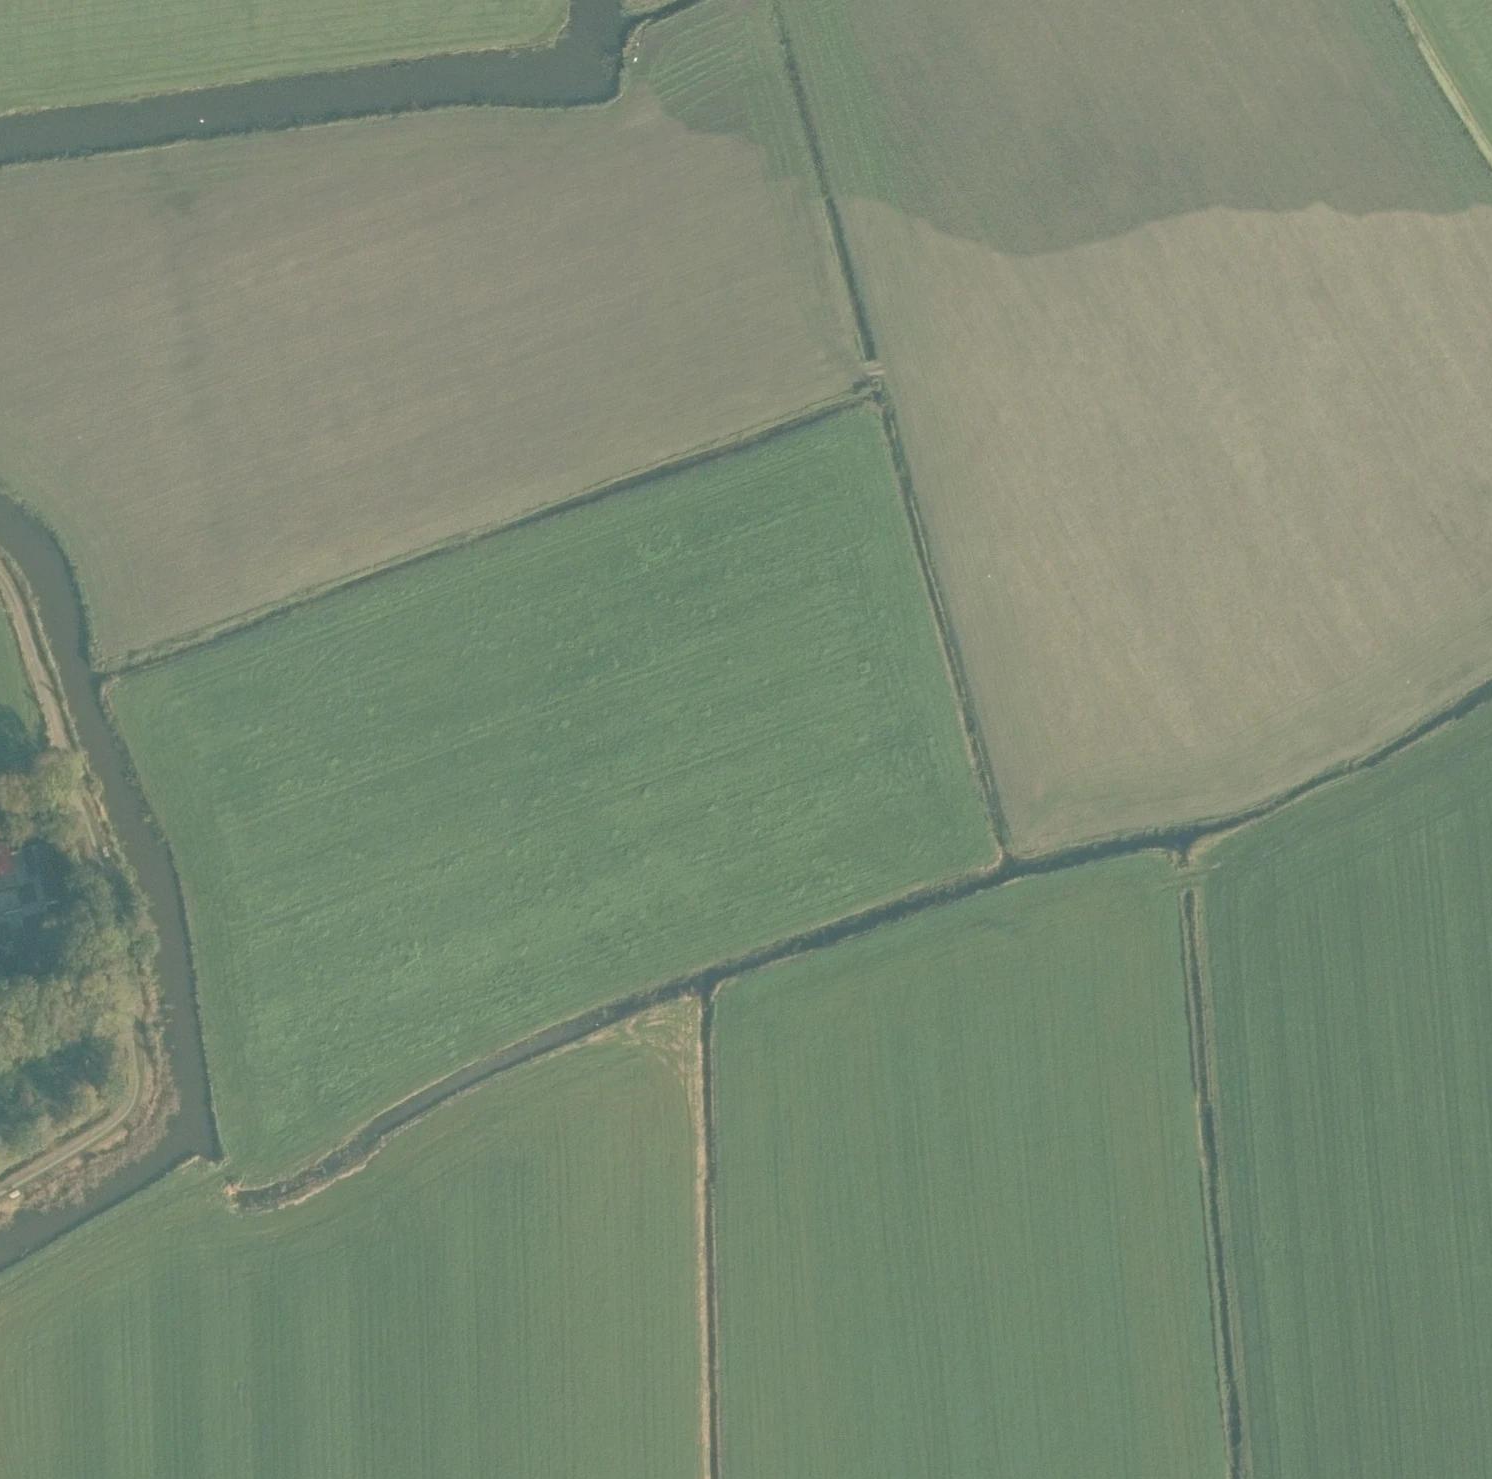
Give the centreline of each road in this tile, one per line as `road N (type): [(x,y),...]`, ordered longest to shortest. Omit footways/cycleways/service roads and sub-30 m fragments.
road 1 (unclassified): [(87,825),(0,575)]

